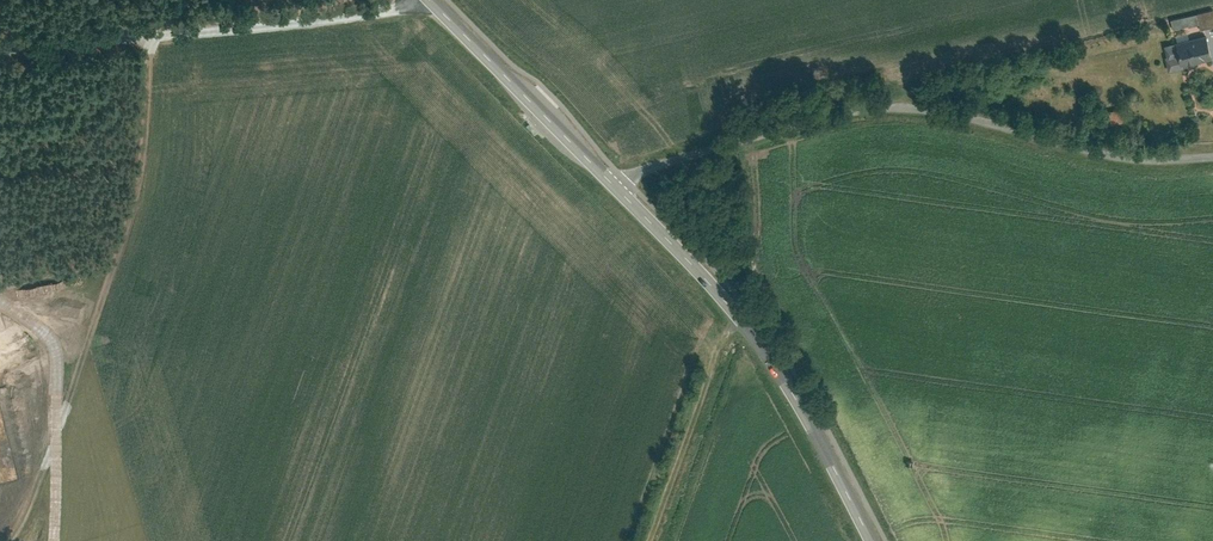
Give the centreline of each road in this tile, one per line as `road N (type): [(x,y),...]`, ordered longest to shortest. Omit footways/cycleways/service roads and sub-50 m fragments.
road 1 (residential): [(613,182),(841,114),(898,109),(1107,158),(1212,157)]
road 2 (secondary): [(871,540),(751,332),(613,182)]
road 3 (track): [(435,8),(0,54)]
road 4 (secondary): [(613,182),(428,0)]
road 5 (track): [(737,313),(652,540)]

